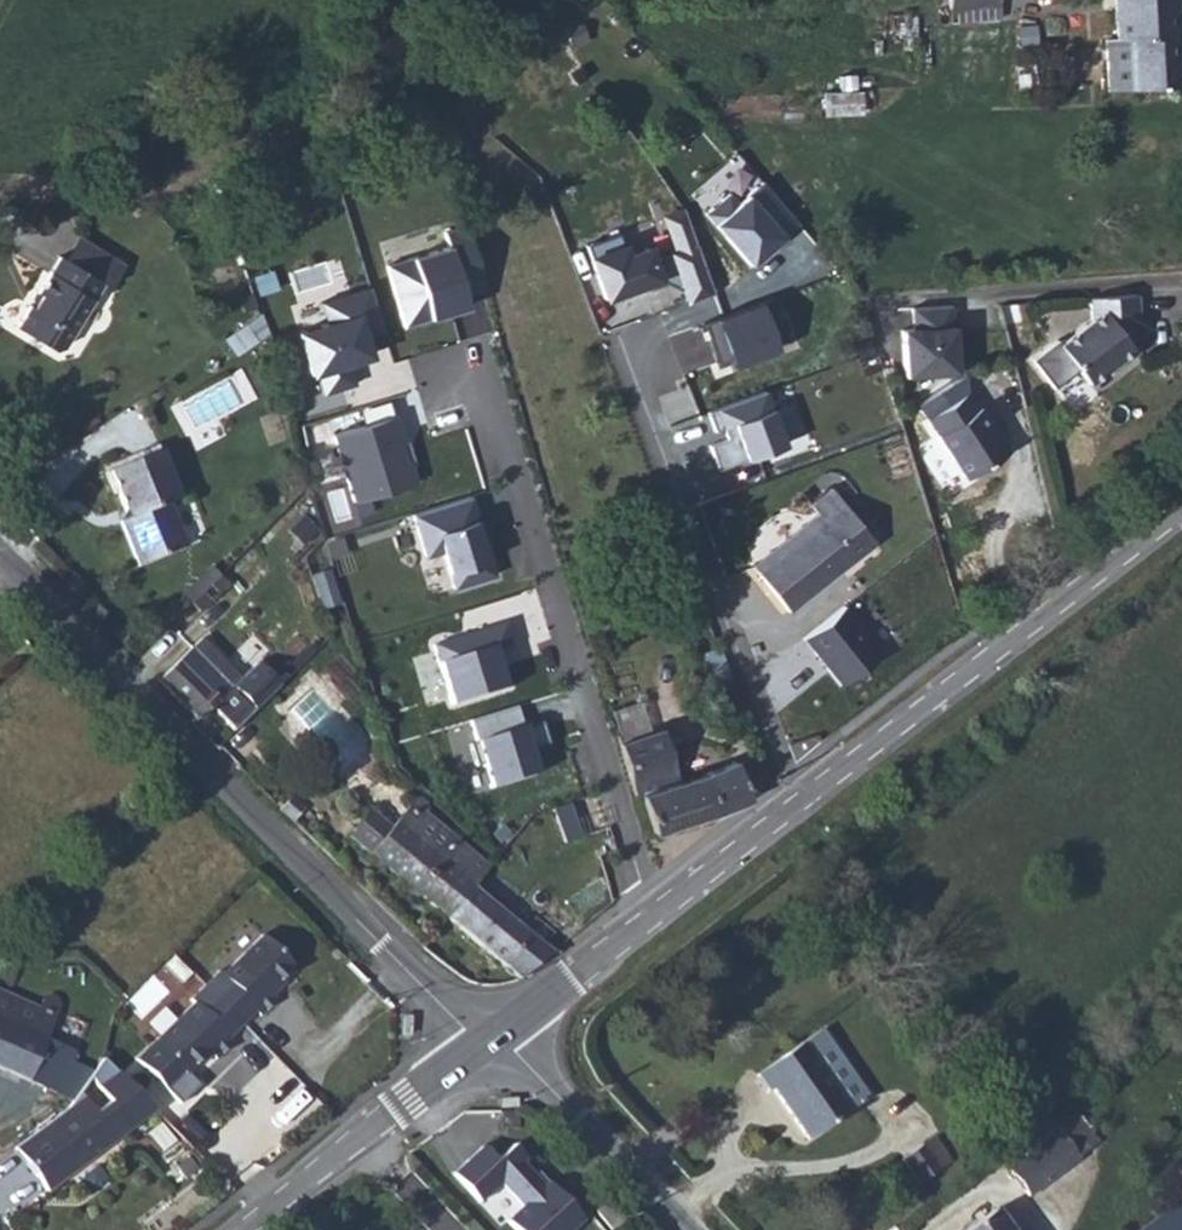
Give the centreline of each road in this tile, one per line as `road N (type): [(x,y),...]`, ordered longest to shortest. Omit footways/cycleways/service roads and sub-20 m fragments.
road 1 (residential): [(480,1046),(0,558)]
road 2 (residential): [(463,375),(487,390),(639,883),(660,913)]
road 3 (secondary): [(797,808),(1181,514)]
road 4 (residential): [(634,361),(797,808)]
road 5 (secondary): [(243,1229),(480,1046)]
road 6 (unclassified): [(687,1229),(507,1029)]
road 7 (secondary): [(507,1029),(660,913)]
road 8 (secondary): [(660,913),(797,808)]

